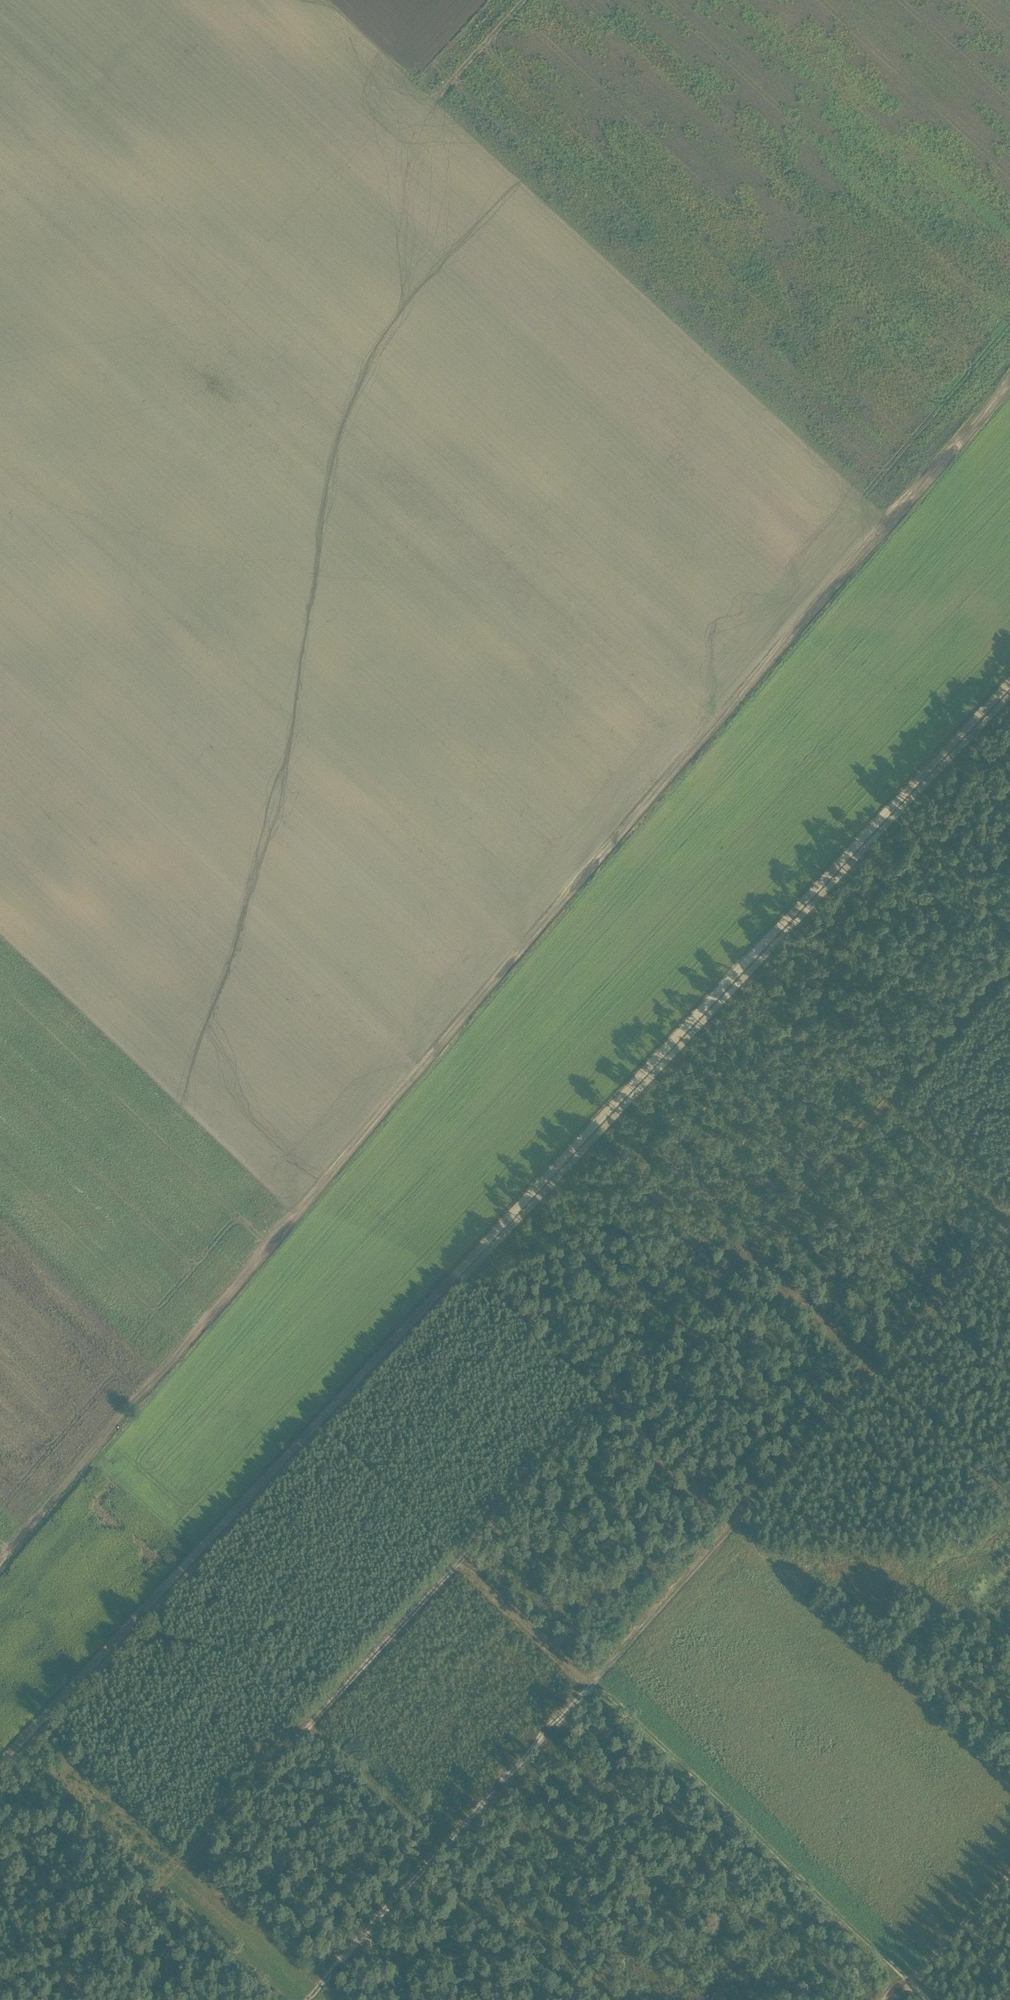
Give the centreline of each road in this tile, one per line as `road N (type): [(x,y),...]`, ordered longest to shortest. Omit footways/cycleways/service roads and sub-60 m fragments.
road 1 (track): [(1009,381),(0,1559)]
road 2 (track): [(1009,684),(0,1767)]
road 3 (track): [(885,1999),(1009,1873)]

